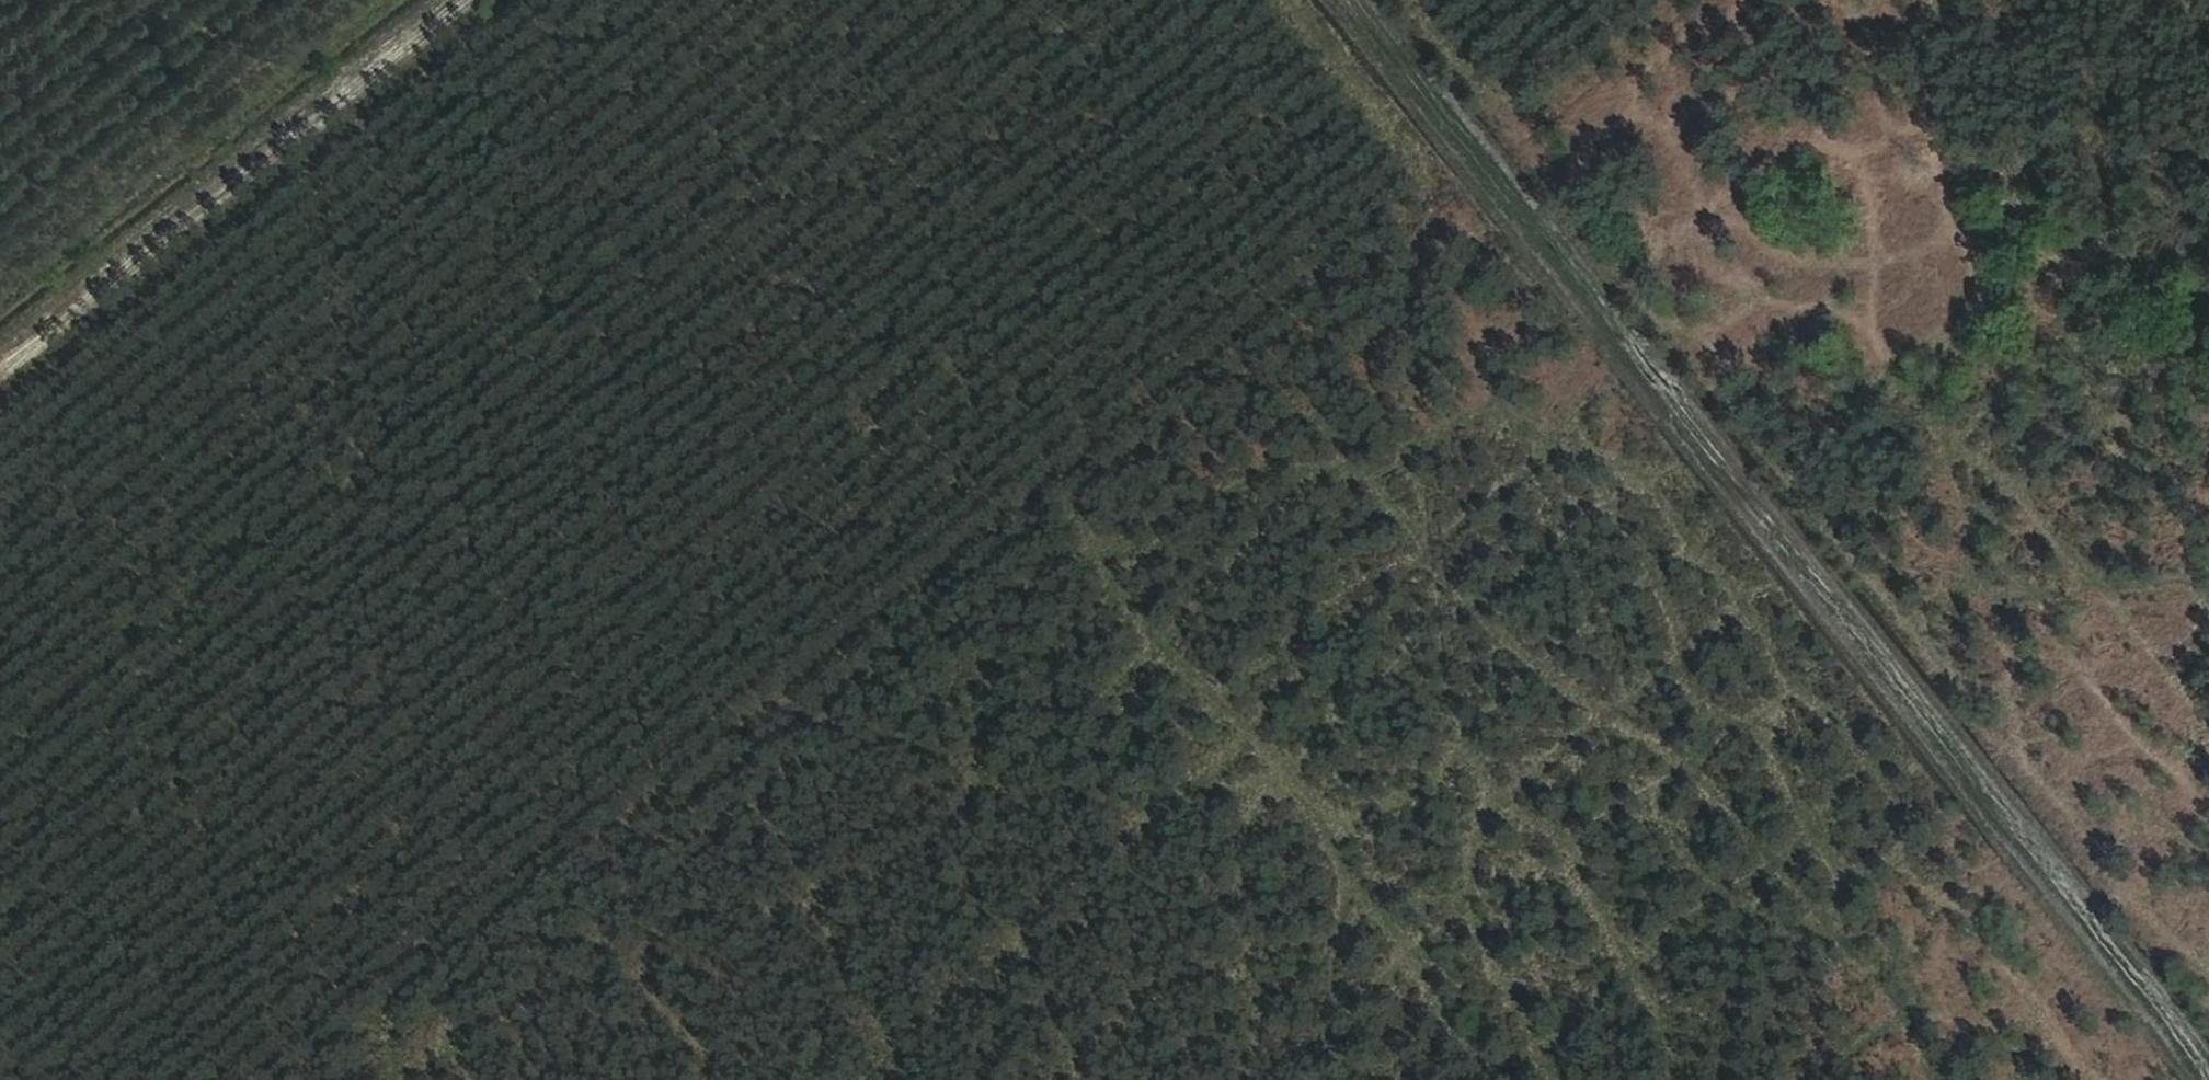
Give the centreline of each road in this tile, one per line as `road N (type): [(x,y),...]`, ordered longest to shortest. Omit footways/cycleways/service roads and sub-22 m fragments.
road 1 (track): [(1369,0),(2208,1057)]
road 2 (track): [(471,0),(0,368)]

